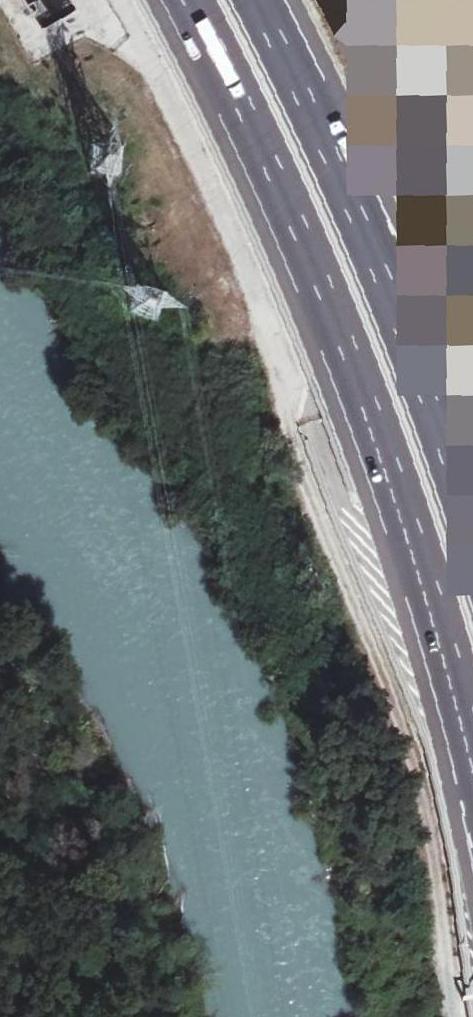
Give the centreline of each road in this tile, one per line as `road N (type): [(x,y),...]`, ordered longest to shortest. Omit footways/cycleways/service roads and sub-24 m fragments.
road 1 (motorway): [(190,0),(346,344),(472,741)]
road 2 (track): [(452,1016),(389,714),(280,430),(274,354)]
road 3 (motorway): [(472,508),(367,238),(253,0)]
road 4 (track): [(118,0),(157,71),(323,451)]
road 5 (tertiary): [(341,0),(472,248)]

